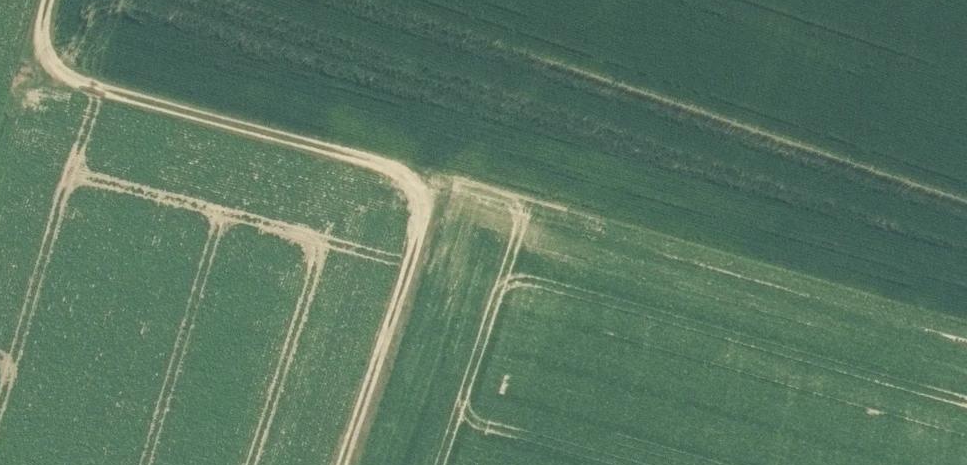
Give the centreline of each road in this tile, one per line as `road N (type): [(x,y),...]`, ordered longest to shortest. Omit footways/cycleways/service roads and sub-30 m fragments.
road 1 (track): [(56,0),(45,38),(65,68),(398,178),(420,192),(429,211),(426,241),(352,464)]

